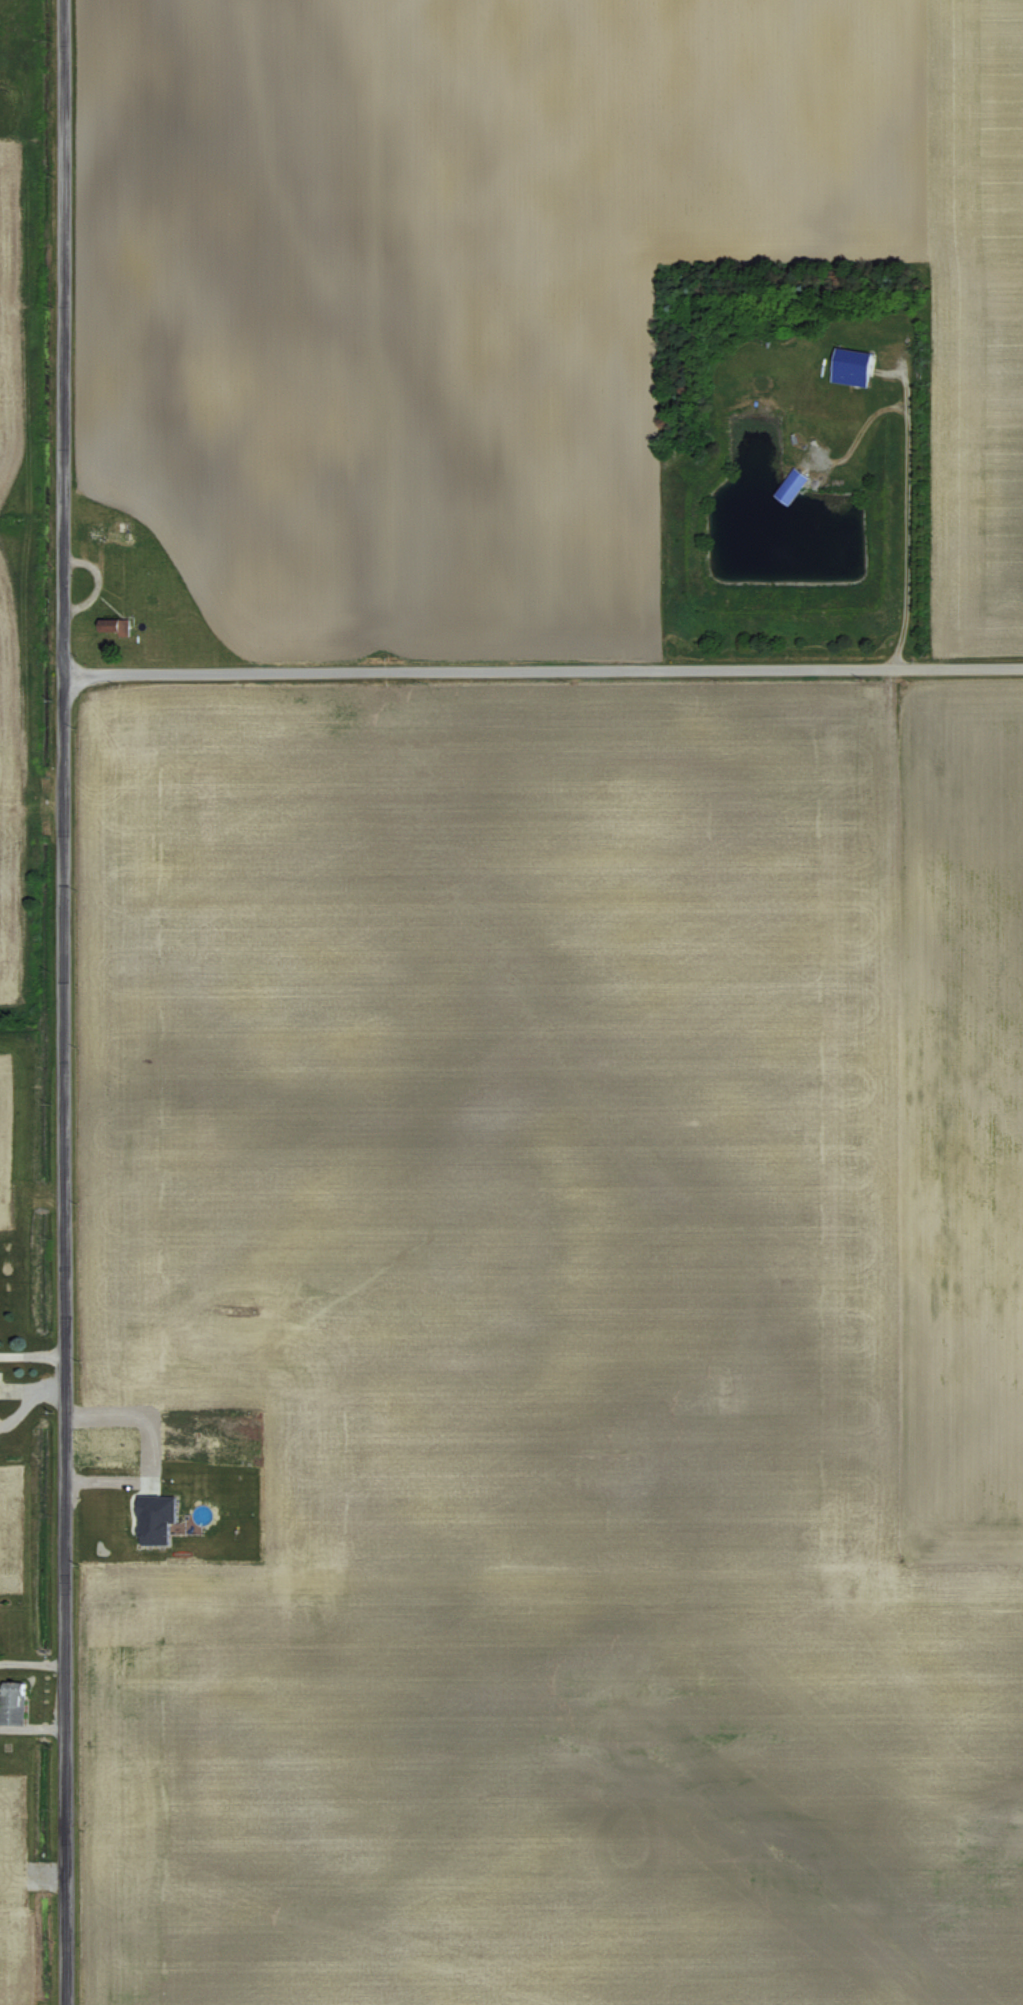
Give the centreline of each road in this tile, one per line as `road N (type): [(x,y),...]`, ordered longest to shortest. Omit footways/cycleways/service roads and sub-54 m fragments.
road 1 (residential): [(66,2004),(62,0)]
road 2 (residential): [(62,670),(1022,663)]

